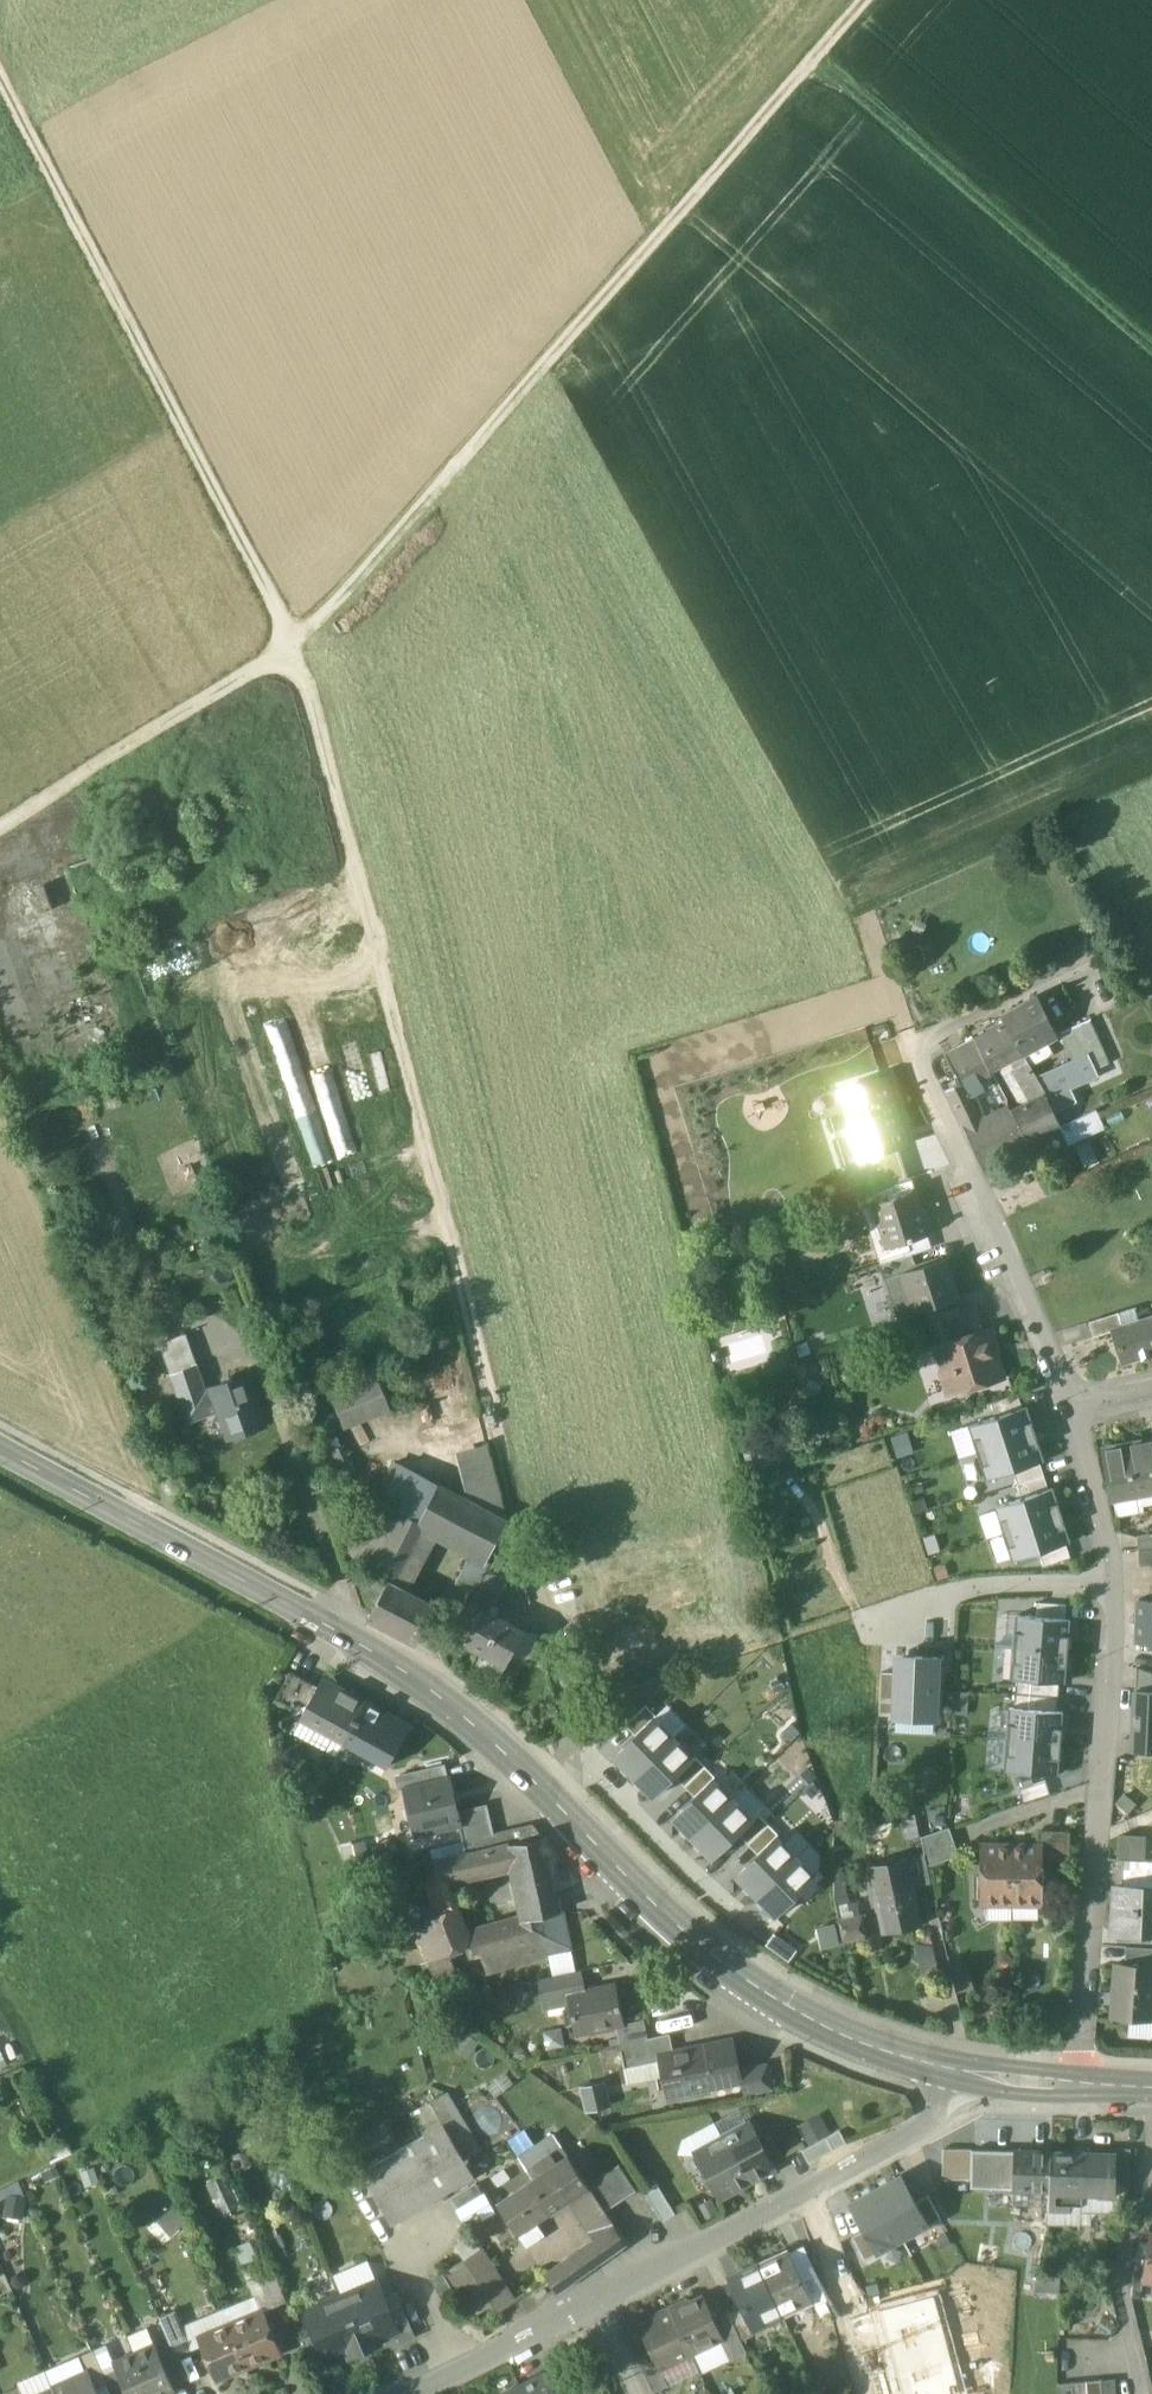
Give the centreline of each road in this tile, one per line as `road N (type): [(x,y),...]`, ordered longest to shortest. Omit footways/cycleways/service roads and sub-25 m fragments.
road 1 (track): [(0,80),(308,686),(489,1409)]
road 2 (track): [(0,827),(314,626),(867,0)]
road 3 (residential): [(1077,2088),(1110,1651),(1106,1549),(1069,1409)]
road 4 (secondary): [(555,1804),(421,1678),(0,1450)]
road 5 (secondary): [(959,2072),(839,2032),(714,1962),(555,1804)]
road 6 (track): [(1151,357),(809,64)]
road 7 (tertiary): [(597,2300),(934,2120),(959,2072)]
road 8 (residential): [(555,1804),(570,1783),(568,1695),(489,1409)]
road 9 (residential): [(1069,1409),(917,1069)]
road 10 (residential): [(1151,2130),(1123,2301),(1148,2393)]
road 11 (tertiary): [(414,2393),(597,2300)]

